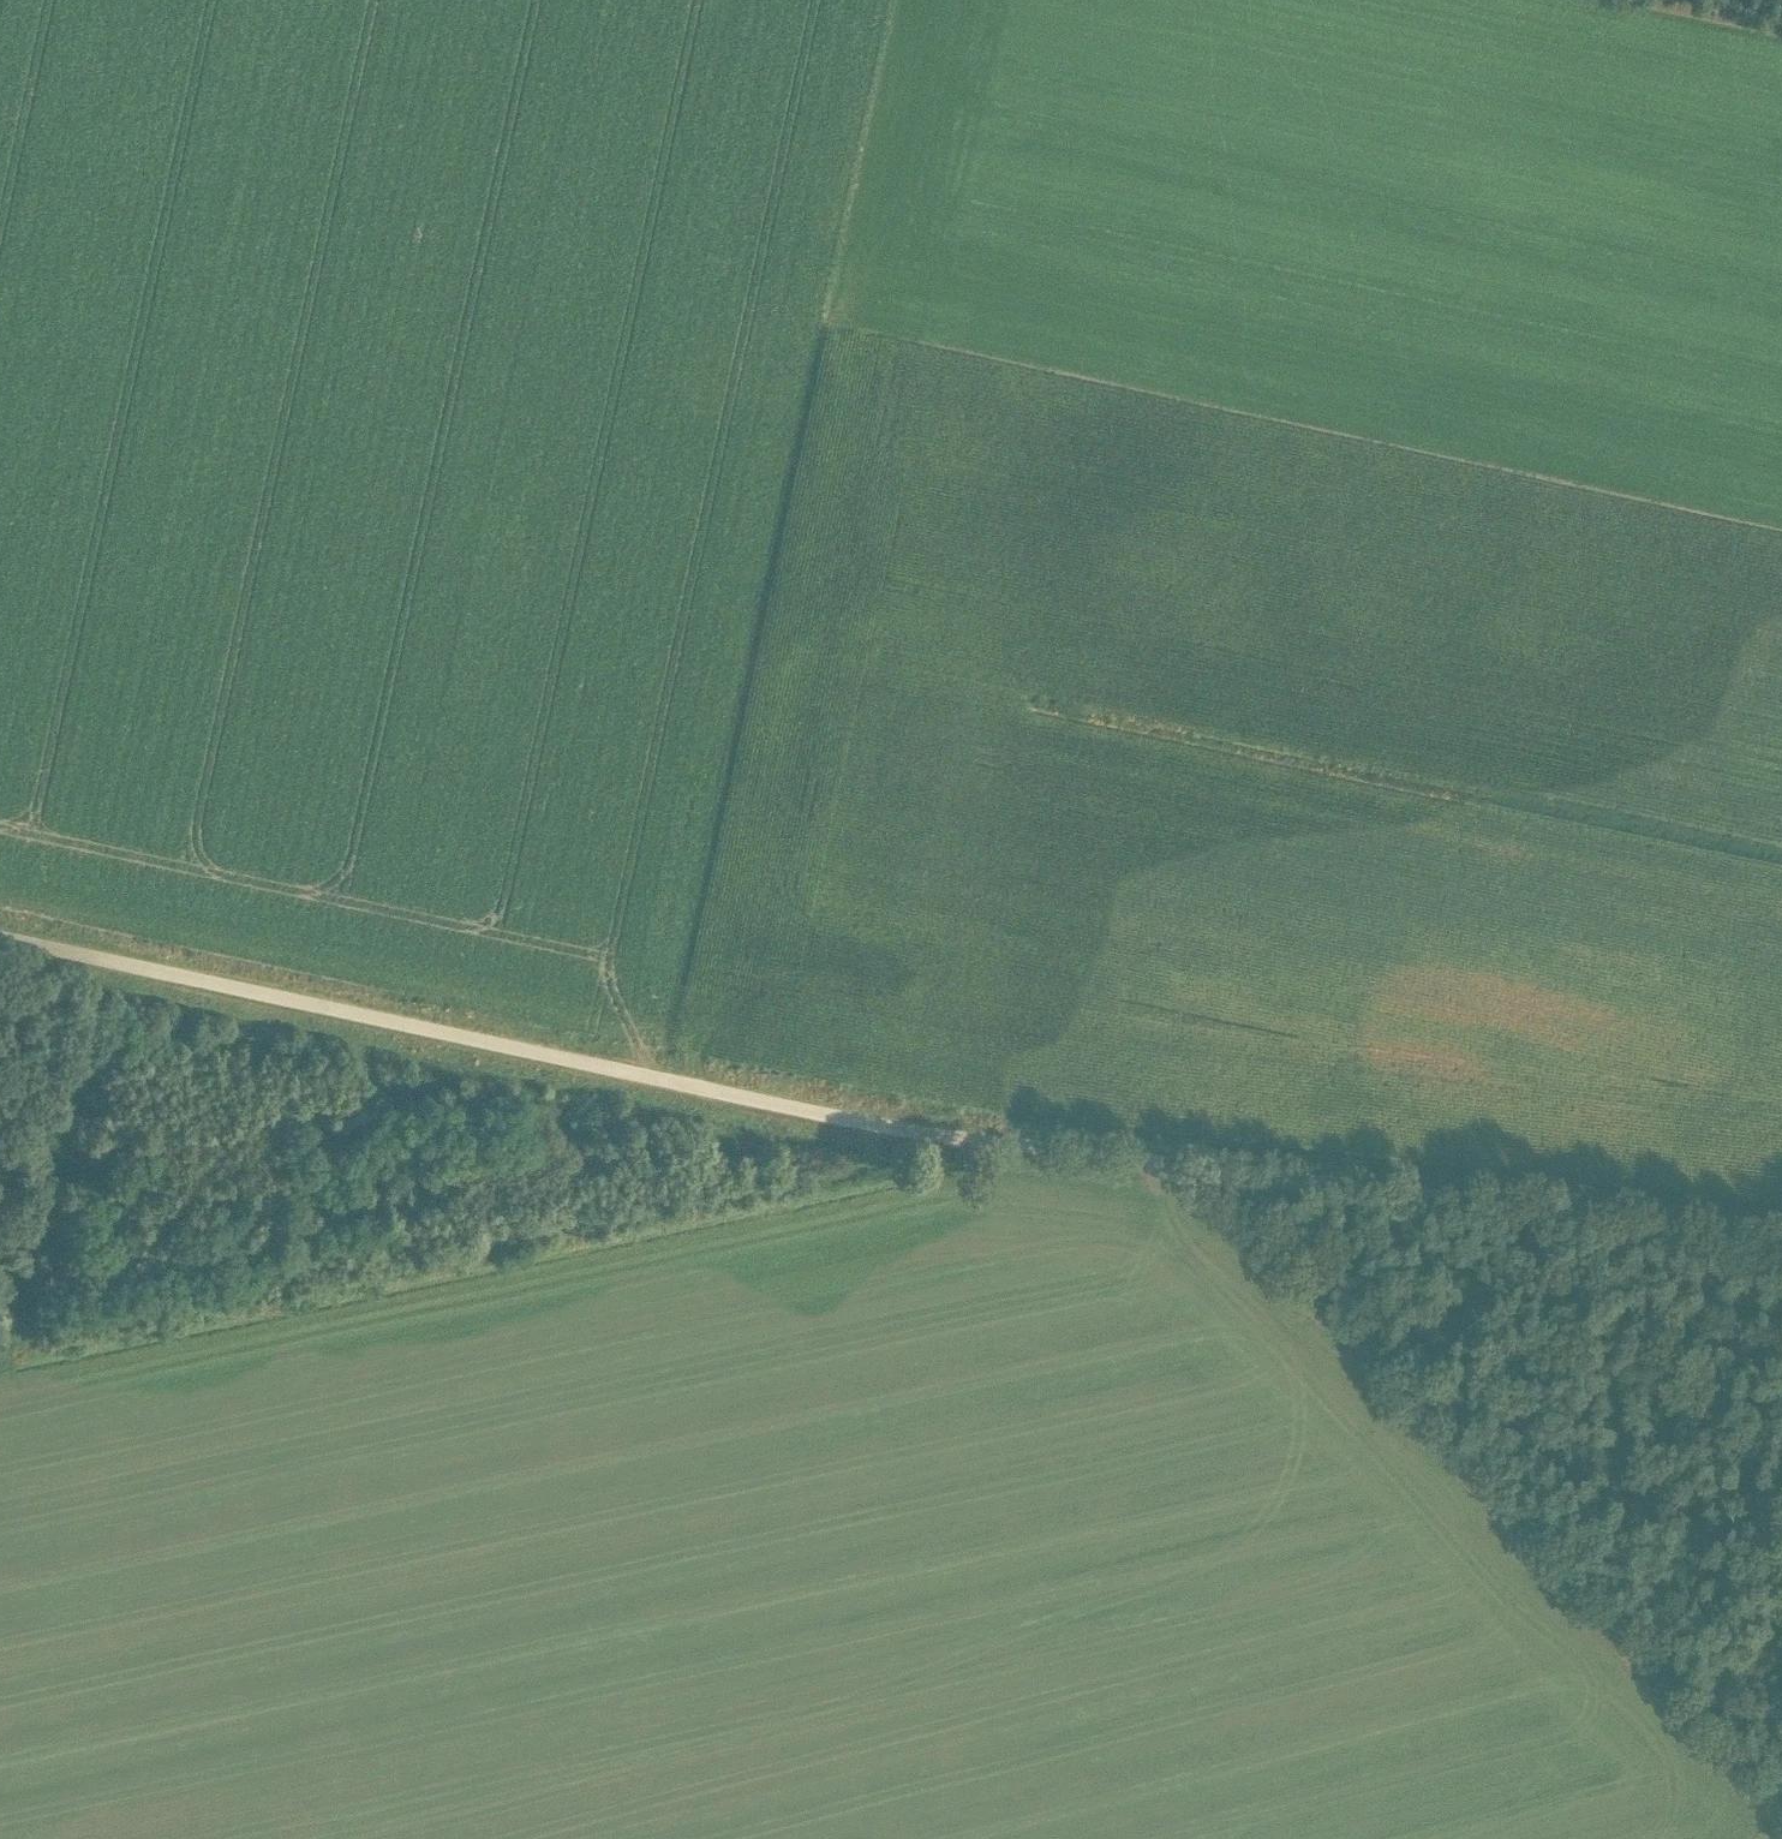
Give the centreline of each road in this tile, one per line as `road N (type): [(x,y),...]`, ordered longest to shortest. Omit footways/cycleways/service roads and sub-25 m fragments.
road 1 (unclassified): [(1781,1240),(905,1129),(0,935)]
road 2 (track): [(112,959),(9,1356)]

